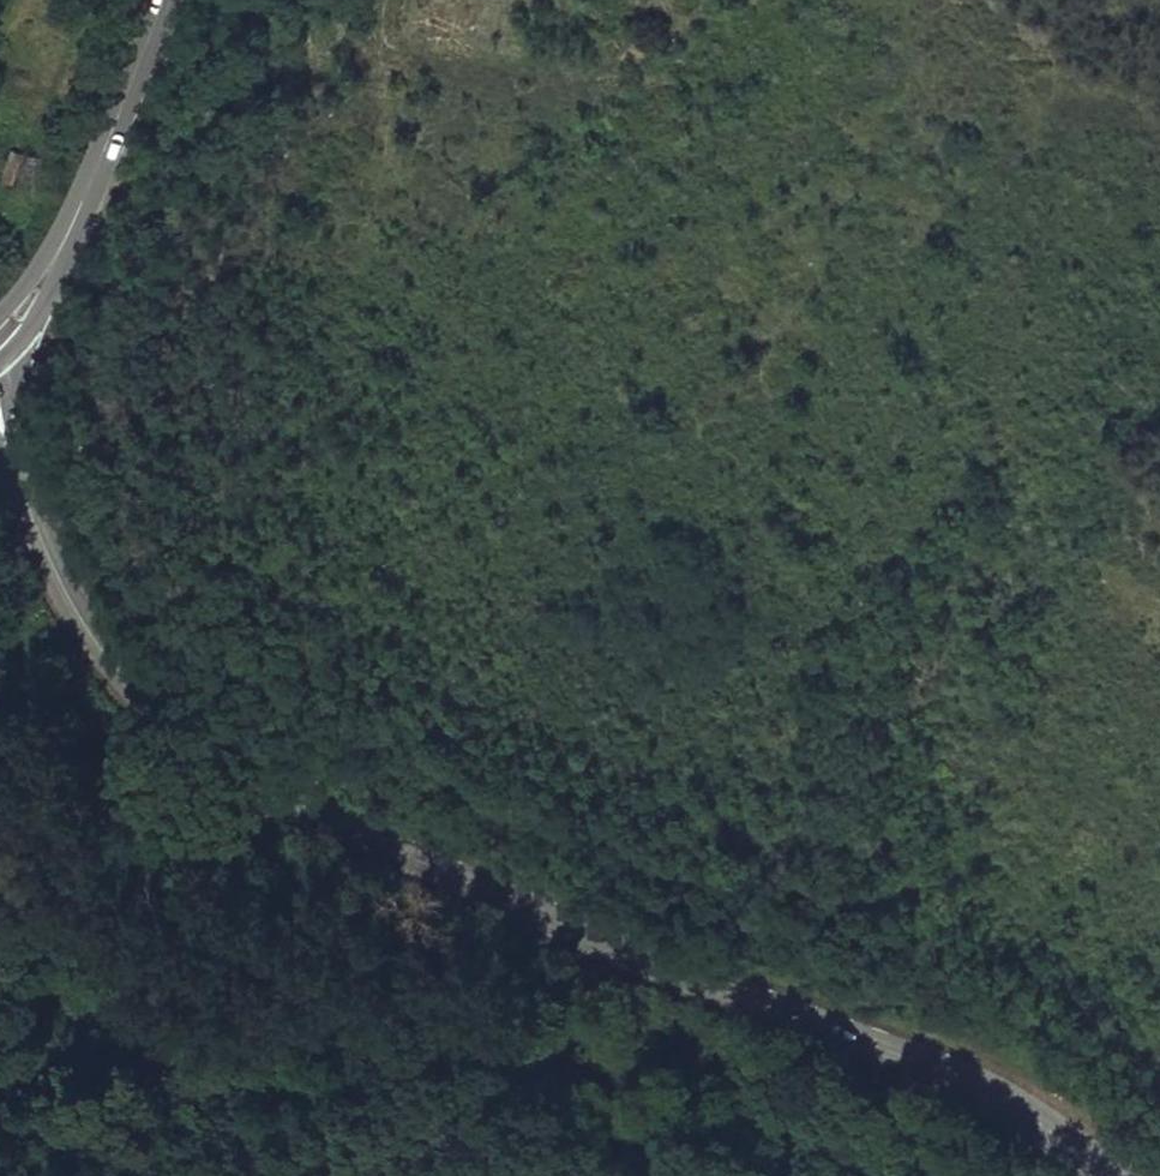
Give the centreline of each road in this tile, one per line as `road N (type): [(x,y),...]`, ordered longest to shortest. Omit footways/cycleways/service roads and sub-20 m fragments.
road 1 (tertiary): [(12,465),(87,630),(121,677),(242,770),(331,821),(554,921),(989,1093),(1098,1175)]
road 2 (secondary): [(87,196),(166,0)]
road 3 (secondary): [(5,359),(60,276),(87,196)]
road 4 (secondary): [(87,196),(0,315)]

